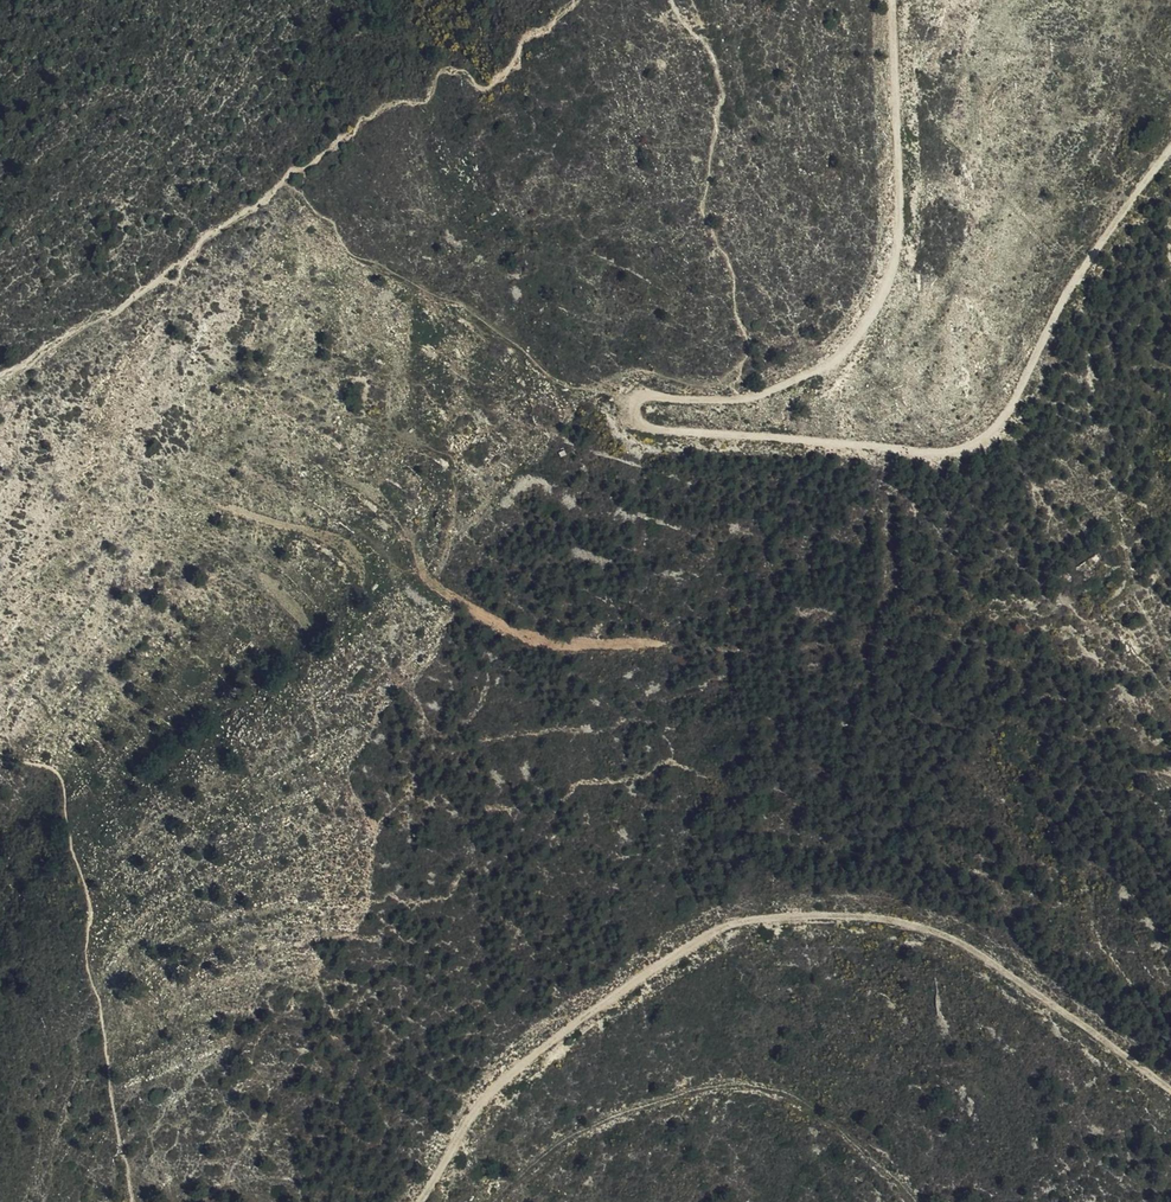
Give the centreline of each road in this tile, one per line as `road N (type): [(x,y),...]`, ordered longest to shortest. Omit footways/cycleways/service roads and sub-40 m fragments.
road 1 (track): [(1170,146),(1075,280),(1025,380),(984,440),(930,452),(642,426),(631,407),(639,400),(742,402),(824,368),(866,323),(899,245),(894,0)]
road 2 (track): [(1170,1091),(960,940),(904,918),(775,912),(696,936),(490,1083),(423,1201)]

